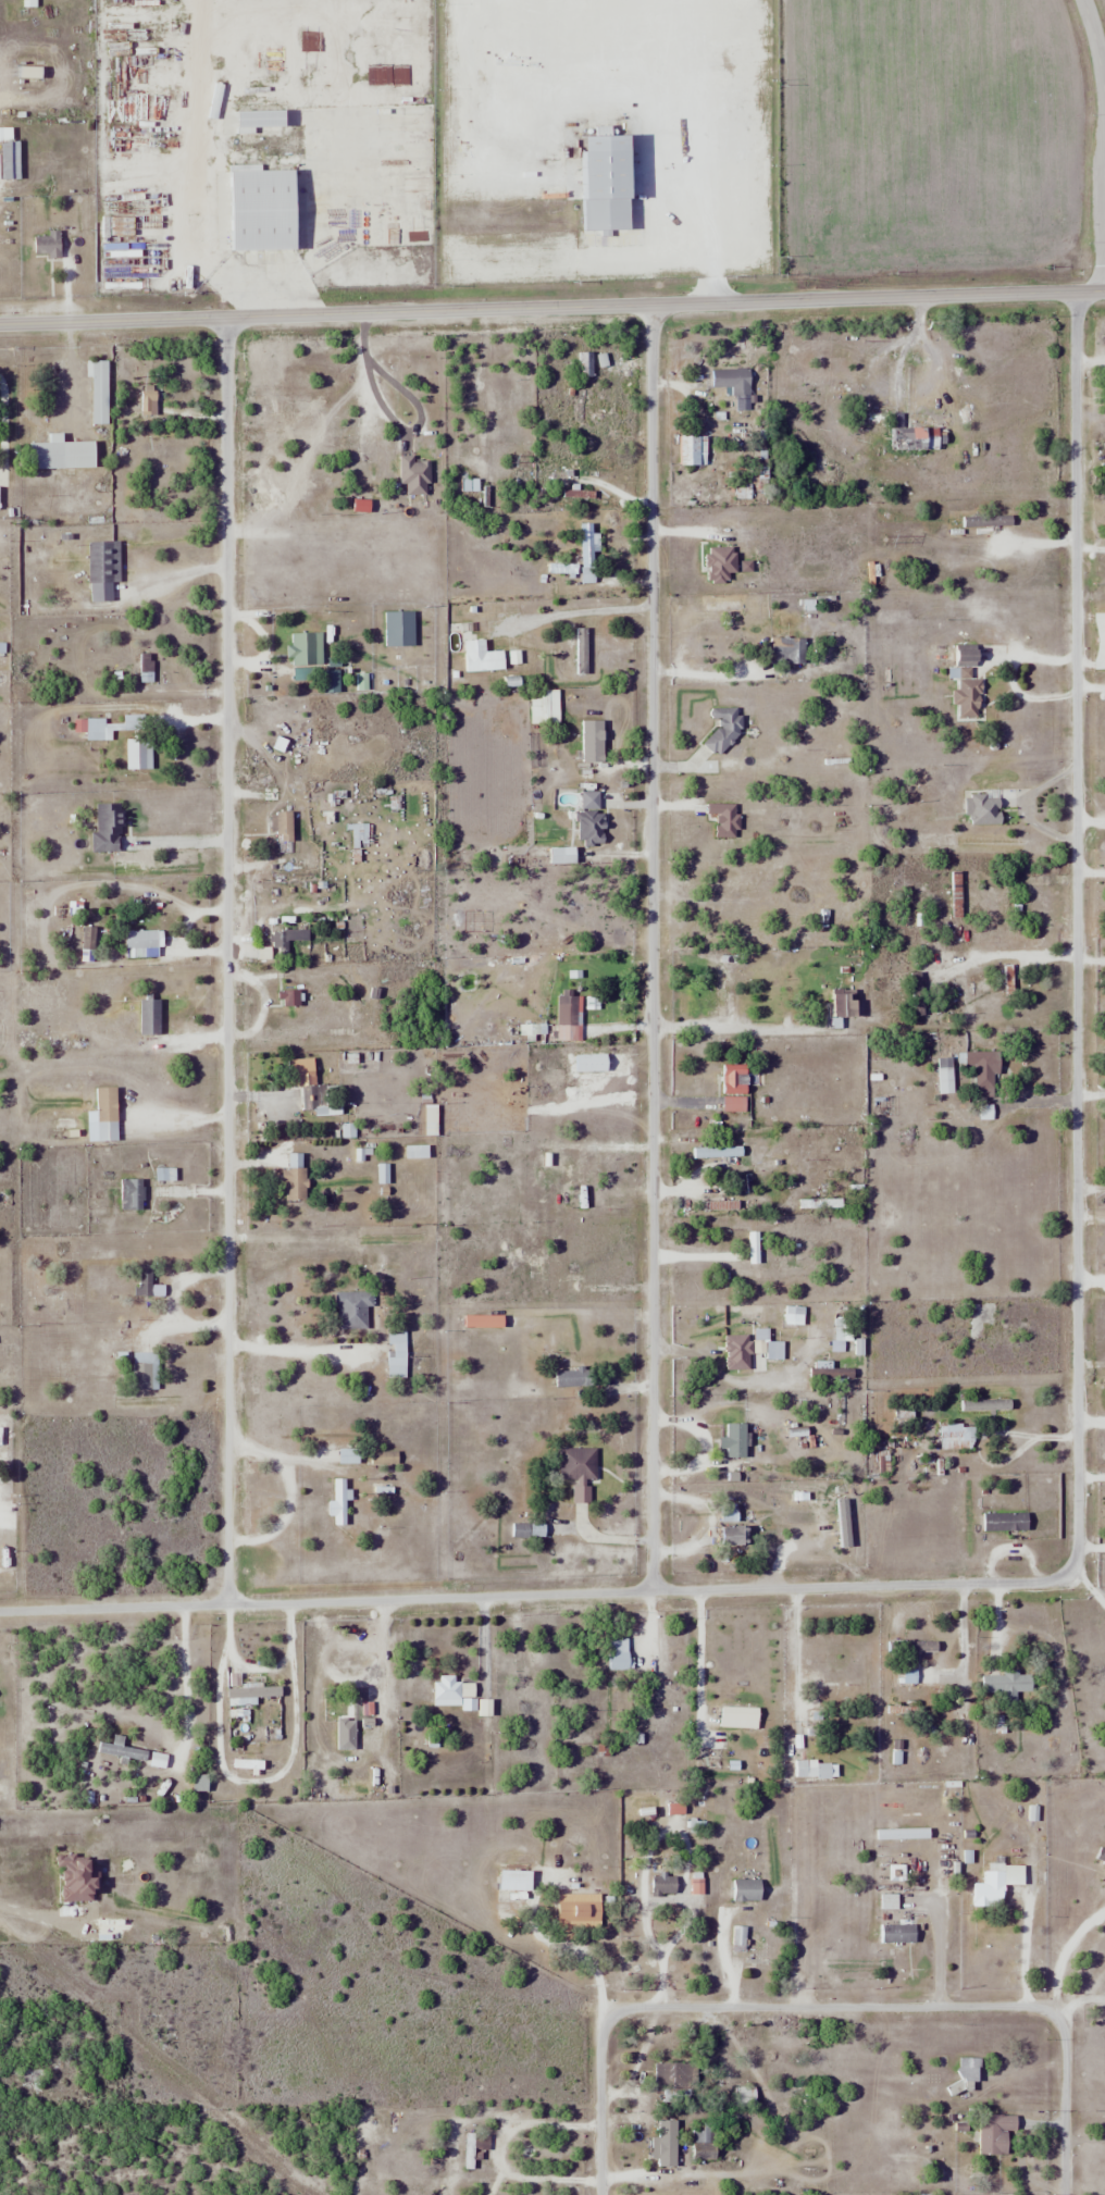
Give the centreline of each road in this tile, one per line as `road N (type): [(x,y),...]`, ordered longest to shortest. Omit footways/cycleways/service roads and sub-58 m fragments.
road 1 (residential): [(650,305),(653,1593)]
road 2 (residential): [(227,1605),(225,318)]
road 3 (residential): [(1068,1575),(1078,1542),(1076,292)]
road 4 (tertiary): [(1104,291),(0,324)]
road 5 (residential): [(0,1612),(1041,1583),(1068,1575)]
road 6 (residential): [(600,2194),(599,2041),(624,2011),(1030,2006),(1050,2011),(1065,2034),(1065,2194)]

